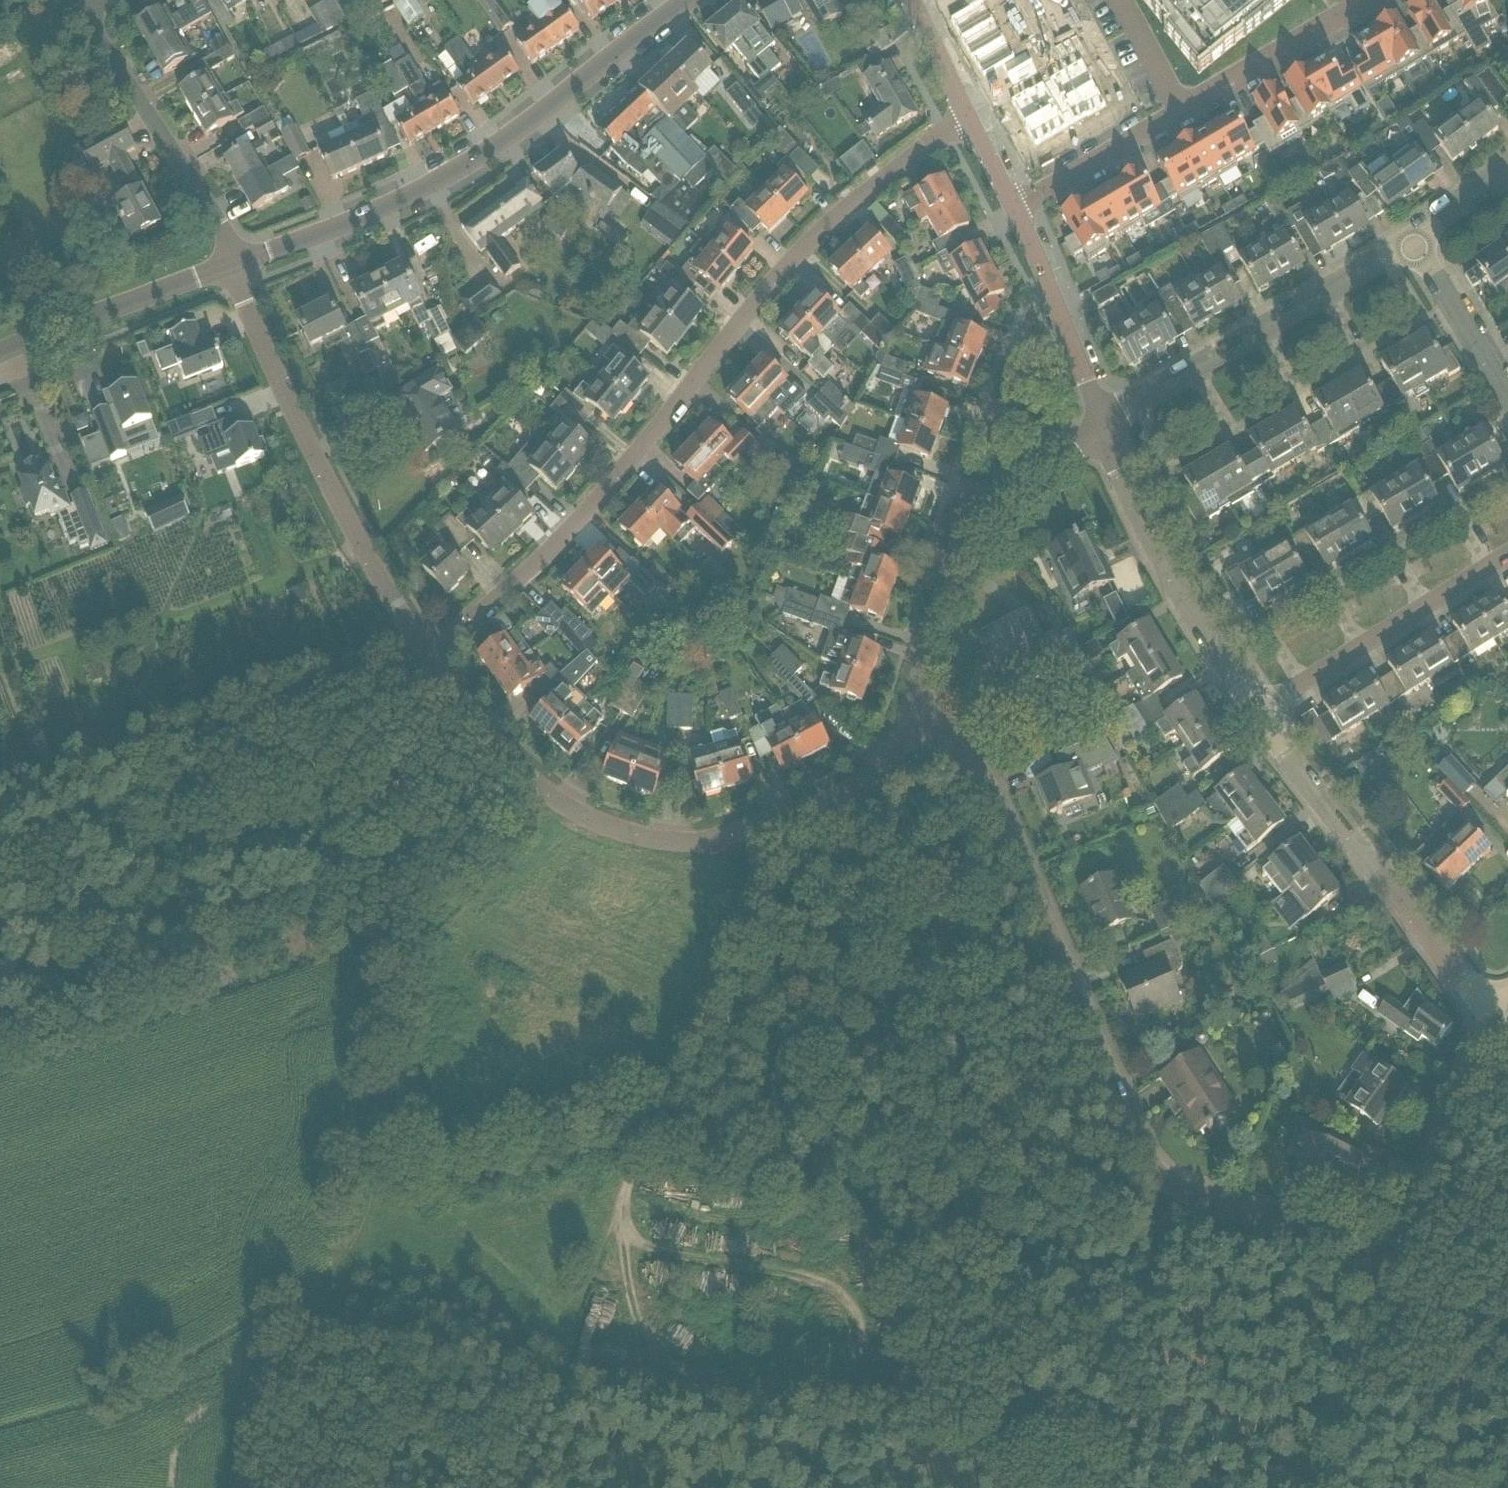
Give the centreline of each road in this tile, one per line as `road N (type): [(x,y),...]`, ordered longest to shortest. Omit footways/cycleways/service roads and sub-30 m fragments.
road 1 (residential): [(1391,1266),(1184,1193),(1149,1166),(989,793),(953,747),(906,724)]
road 2 (residential): [(426,657),(521,579),(594,502),(788,265),(966,111)]
road 3 (track): [(1090,1487),(740,928)]
road 4 (residential): [(906,724),(865,783),(805,809),(717,840),(623,837),(586,822),(530,781),(462,711),(426,657)]
road 5 (track): [(618,1216),(643,1237),(627,1255),(642,1330),(685,1378),(842,1380),(868,1339),(852,1295),(750,1266)]
road 6 (tertiary): [(235,261),(432,178),(510,132),(678,0)]
road 7 (residential): [(426,657),(312,451),(235,261)]
road 8 (track): [(749,830),(740,928),(658,1104),(618,1216)]
road 9 (residential): [(1013,207),(1367,0)]
road 10 (track): [(435,671),(420,713),(366,1060)]
road 11 (residential): [(1493,1015),(1250,714)]
road 12 (residential): [(906,724),(962,556),(994,512),(1103,425)]
road 13 (residential): [(1417,242),(1103,425)]
road 14 (residential): [(1250,714),(1168,568),(1103,425)]
road 15 (residential): [(1250,714),(1507,553)]
road 16 (residential): [(235,261),(220,222),(80,11)]
road 17 (track): [(618,1216),(564,1372),(557,1487)]
road 18 (unclassified): [(1391,1266),(1493,1015)]
road 19 (tertiary): [(0,354),(235,261)]
road 20 (unclassified): [(1305,1487),(1391,1266)]
road 21 (residential): [(1103,425),(1013,207)]
road 22 (residential): [(1507,393),(1417,242)]
road 23 (residential): [(966,111),(914,0)]

